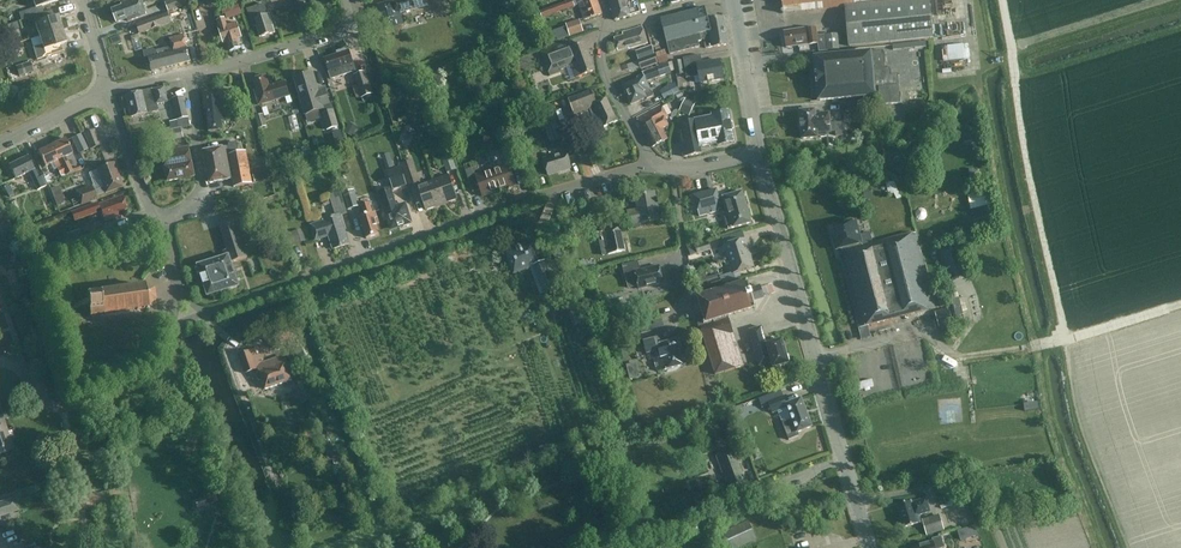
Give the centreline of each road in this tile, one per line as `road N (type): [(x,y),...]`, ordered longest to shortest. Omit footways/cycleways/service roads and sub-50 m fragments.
road 1 (residential): [(205,313),(654,163)]
road 2 (tertiary): [(870,547),(759,156)]
road 3 (residential): [(716,412),(693,318),(675,171)]
road 4 (residential): [(192,73),(344,29),(344,0)]
road 5 (residential): [(163,220),(202,196),(192,73)]
road 6 (tertiary): [(759,156),(732,0)]
road 7 (residential): [(64,407),(151,378),(171,321)]
road 8 (residential): [(654,163),(611,89),(601,60),(606,31)]
road 9 (residential): [(163,220),(148,205),(109,91)]
road 10 (residential): [(0,145),(109,91)]
road 11 (residential): [(606,31),(722,0)]

